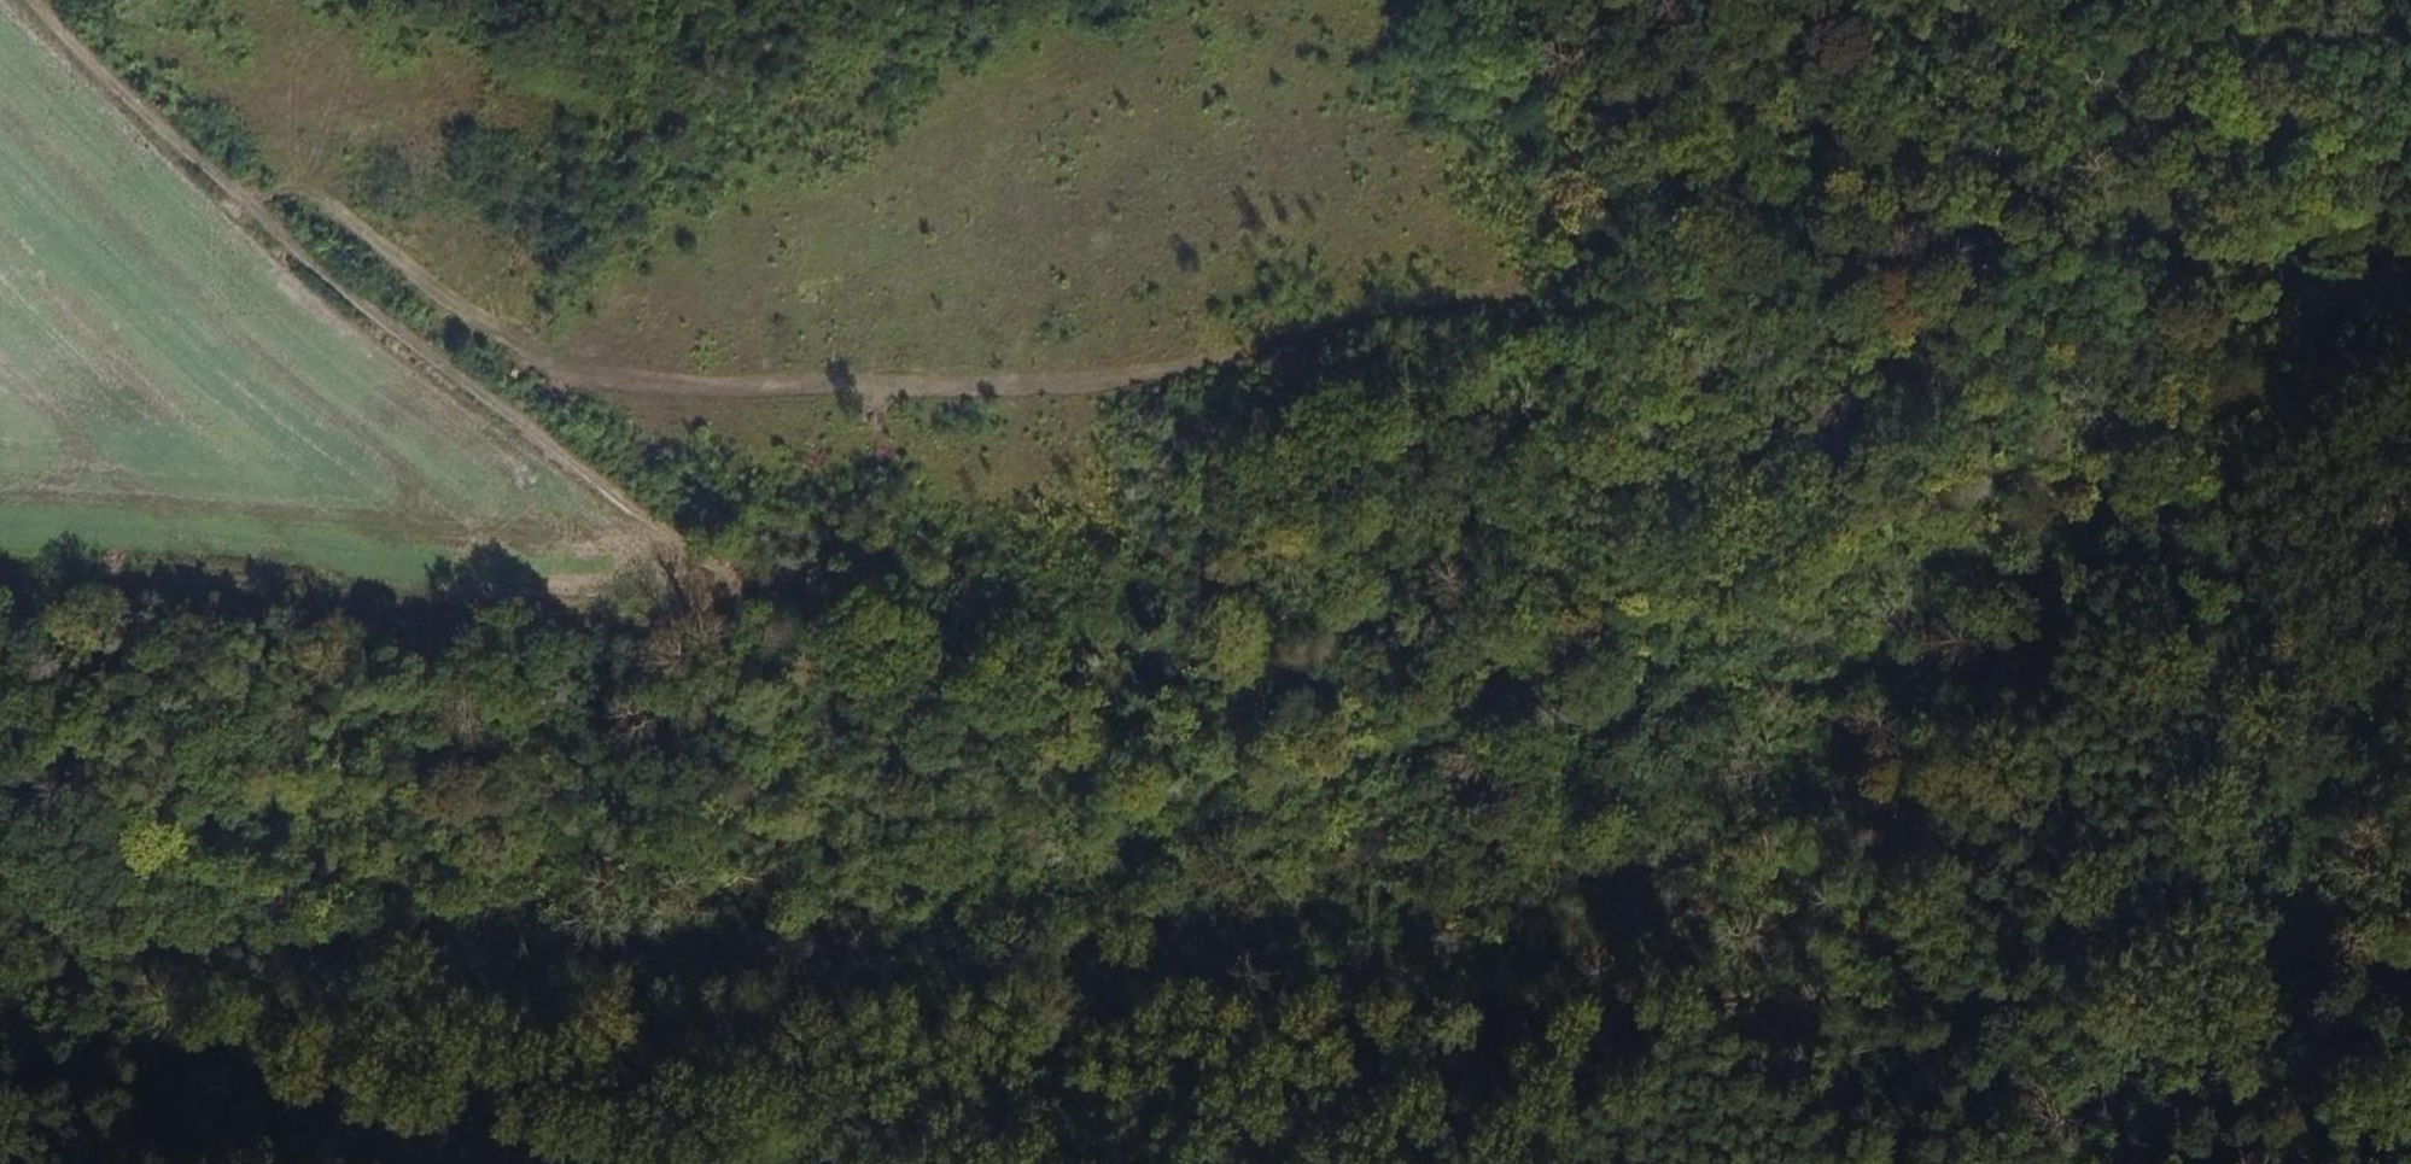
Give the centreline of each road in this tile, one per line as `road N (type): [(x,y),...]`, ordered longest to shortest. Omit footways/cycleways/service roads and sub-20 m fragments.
road 1 (track): [(33,0),(91,63),(392,327),(765,602),(1034,734),(1215,774),(1684,809),(1915,782),(2054,1034)]
road 2 (track): [(2032,1163),(2054,1034)]

